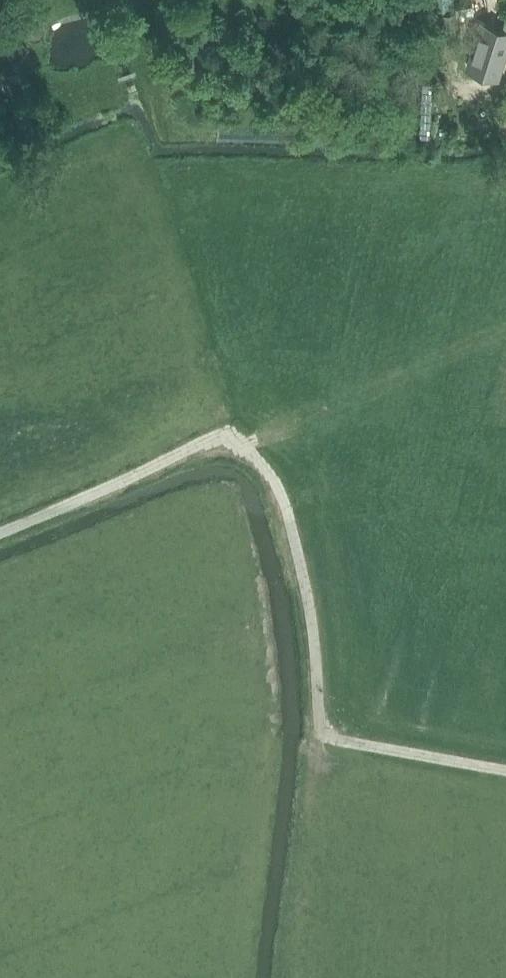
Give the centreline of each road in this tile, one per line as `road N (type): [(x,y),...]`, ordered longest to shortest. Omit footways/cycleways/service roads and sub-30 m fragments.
road 1 (track): [(242,445),(277,486),(295,546),(312,619),(319,725),(335,740),(505,770)]
road 2 (track): [(0,531),(225,438),(242,445)]

